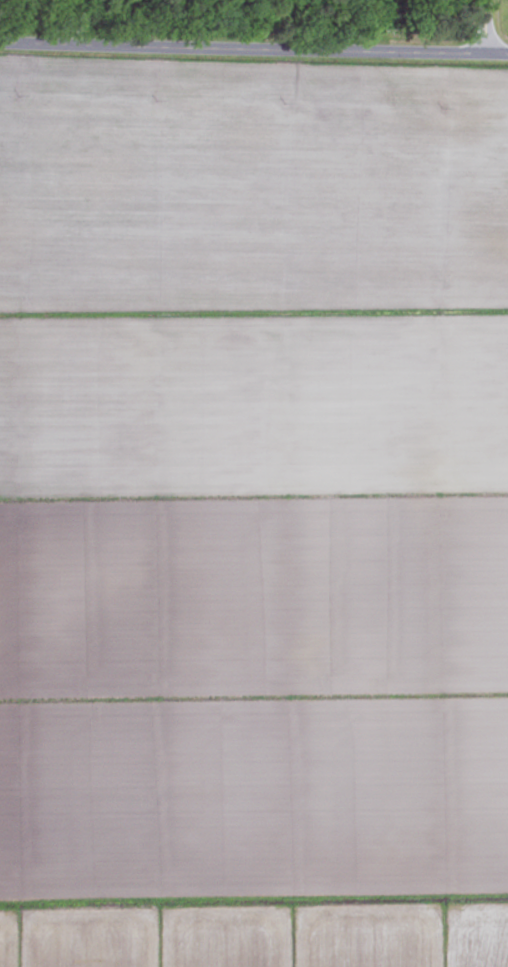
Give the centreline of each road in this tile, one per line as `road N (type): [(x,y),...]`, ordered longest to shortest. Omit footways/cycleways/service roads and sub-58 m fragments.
road 1 (residential): [(483,58),(0,46)]

